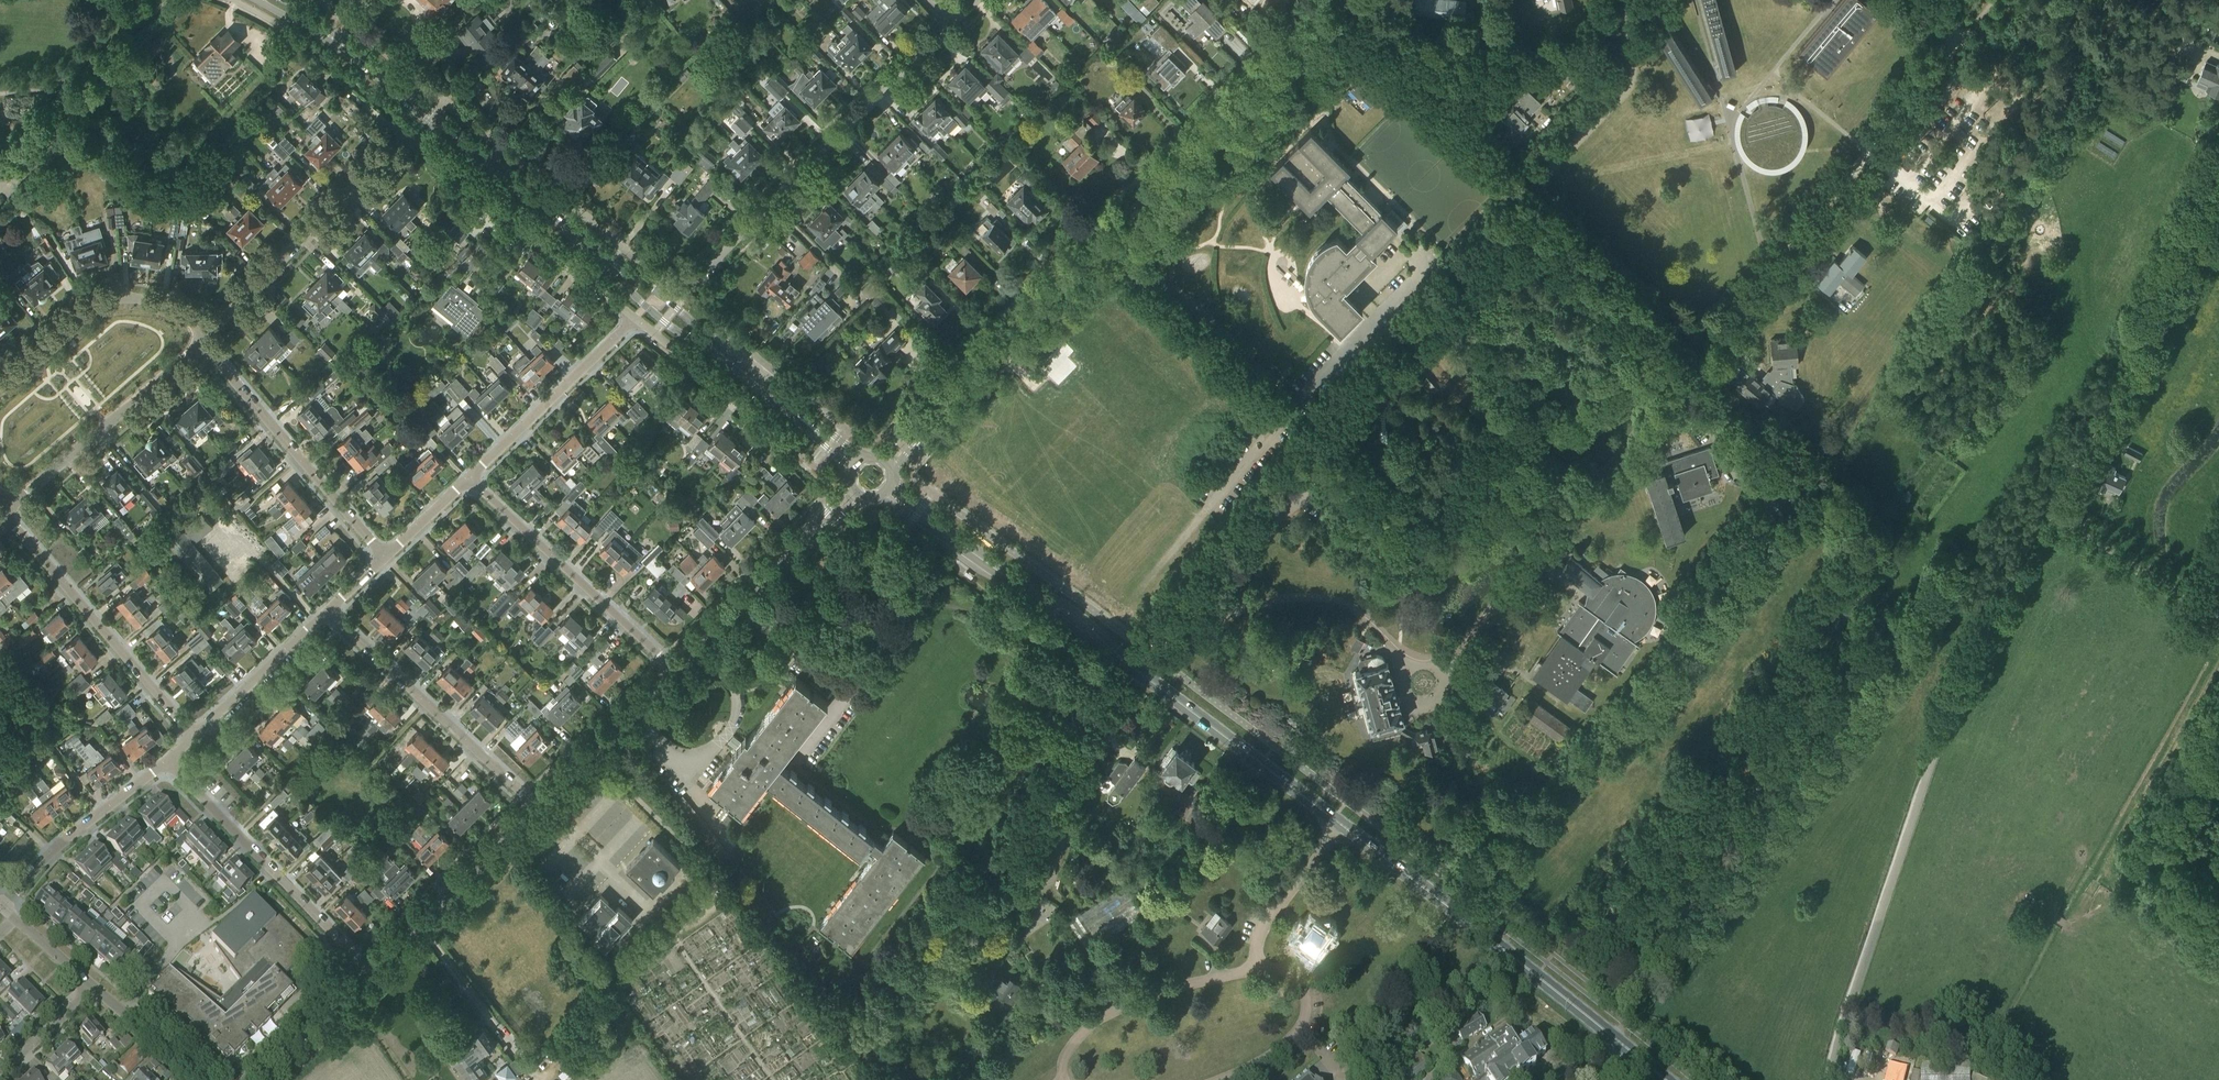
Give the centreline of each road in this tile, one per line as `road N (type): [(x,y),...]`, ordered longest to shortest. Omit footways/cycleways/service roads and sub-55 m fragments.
road 1 (unclassified): [(1827,1079),(1950,712),(2033,531),(2137,347),(2218,151)]
road 2 (primary): [(1668,1079),(1076,622),(889,490)]
road 3 (tertiary): [(886,460),(1338,0)]
road 4 (residential): [(212,331),(409,132),(637,319)]
road 5 (primary): [(606,260),(388,80),(270,0)]
road 6 (residential): [(955,21),(697,278)]
road 7 (residential): [(193,739),(6,511)]
road 8 (residential): [(372,974),(168,763)]
road 9 (residential): [(537,807),(328,611)]
road 10 (residential): [(384,559),(199,344)]
road 11 (residential): [(675,670),(469,479)]
road 12 (residential): [(6,511),(199,344)]
road 13 (tertiary): [(675,670),(856,494)]
road 14 (residential): [(0,387),(113,300),(166,303),(212,331)]
road 15 (tertiary): [(372,974),(537,807)]
road 16 (residential): [(469,479),(637,319)]
road 17 (residential): [(3,906),(55,849),(168,763)]
road 18 (tertiary): [(537,807),(675,670)]
road 19 (residential): [(193,739),(328,611)]
road 20 (primary): [(854,462),(715,349)]
road 21 (residential): [(637,319),(774,431)]
road 22 (tertiary): [(263,1079),(372,974)]
road 23 (primary): [(606,260),(645,307),(715,349)]
road 24 (primary): [(715,349),(682,312),(606,260)]
road 25 (residential): [(200,1079),(96,989)]
road 26 (residential): [(0,1070),(96,989)]
road 27 (residential): [(96,989),(3,906)]

